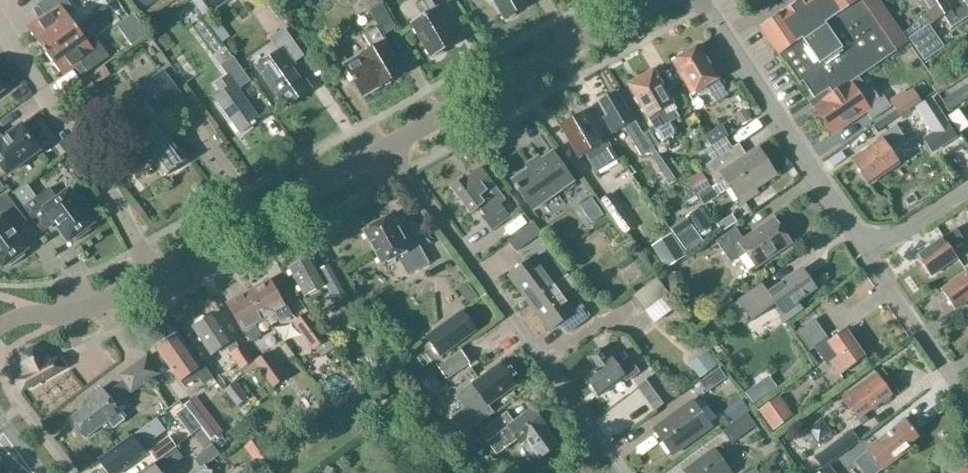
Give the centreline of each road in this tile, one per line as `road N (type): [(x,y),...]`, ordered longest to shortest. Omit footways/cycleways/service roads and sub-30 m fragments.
road 1 (residential): [(388,146),(625,472)]
road 2 (residential): [(388,146),(651,0)]
road 3 (residential): [(864,245),(699,0)]
road 4 (residential): [(0,26),(152,275)]
road 5 (residential): [(152,275),(388,146)]
road 6 (residential): [(967,396),(864,245)]
road 7 (residential): [(0,325),(82,311),(152,275)]

